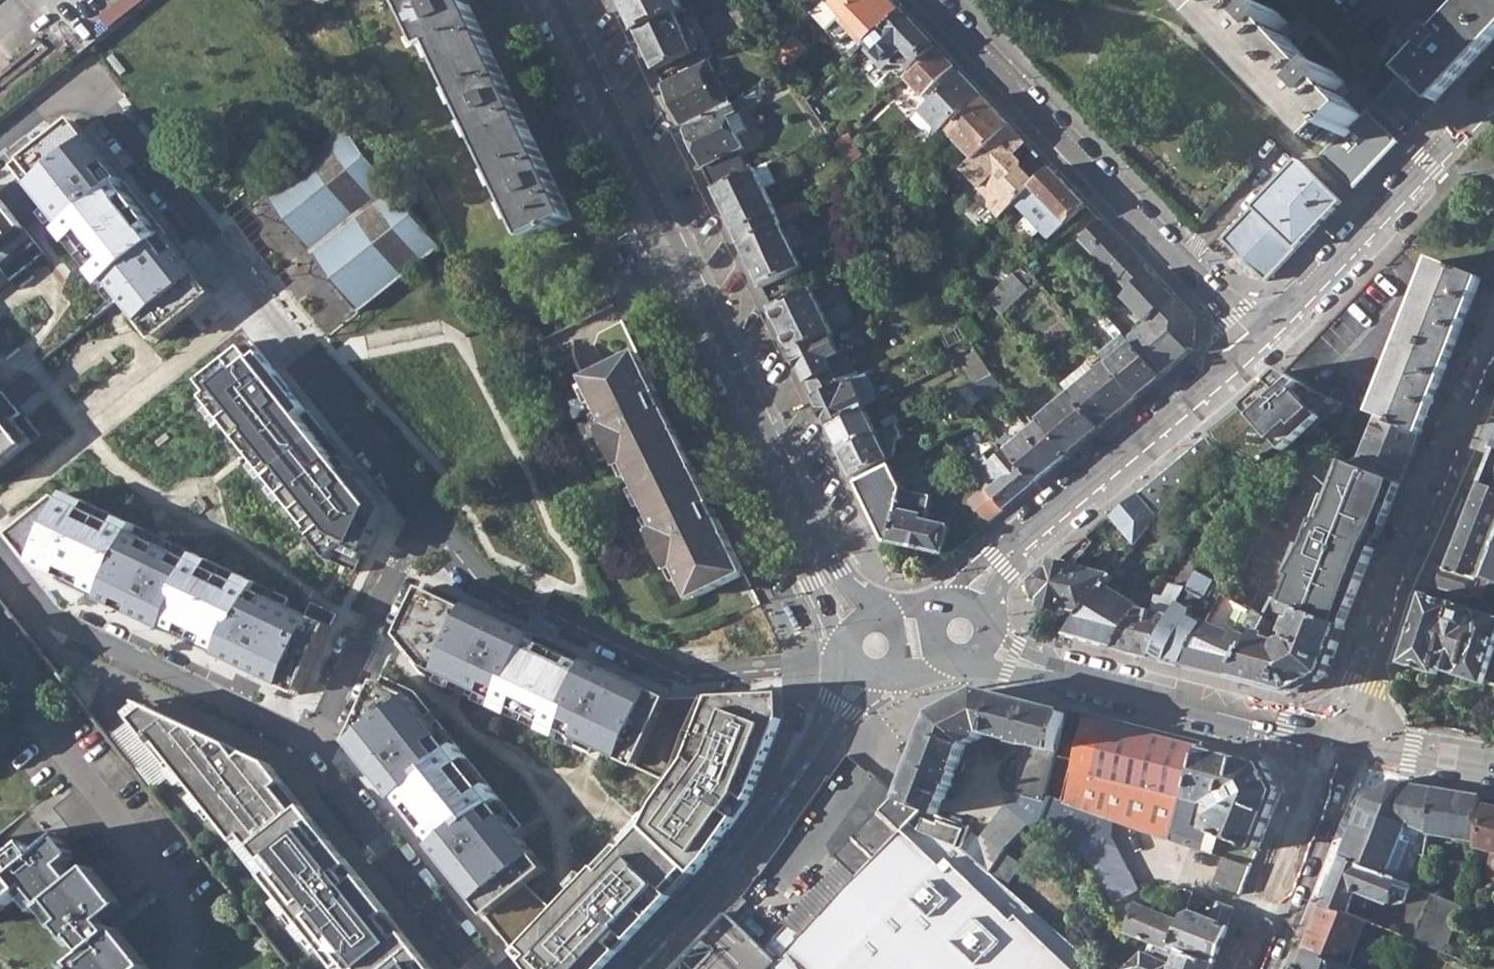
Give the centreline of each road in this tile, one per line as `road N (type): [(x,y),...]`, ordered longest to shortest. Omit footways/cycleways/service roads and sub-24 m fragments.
road 1 (residential): [(544,0),(821,572),(878,646)]
road 2 (residential): [(0,157),(70,104),(99,109),(429,516)]
road 3 (residential): [(878,646),(784,666),(682,671),(491,583),(429,516)]
road 4 (residential): [(930,0),(1257,342)]
road 5 (tertiary): [(1343,740),(1493,346)]
road 6 (residential): [(1257,342),(999,562),(961,630)]
road 7 (residential): [(878,646),(728,874),(636,968)]
road 8 (residential): [(961,630),(1012,660),(1343,740)]
road 9 (residential): [(0,560),(33,605),(308,744)]
road 10 (residential): [(1493,102),(1257,342)]
road 11 (residential): [(308,744),(486,968)]
road 12 (residential): [(308,744),(429,516)]
road 13 (tertiary): [(1254,968),(1343,740)]
road 14 (residential): [(1343,740),(1493,766)]

